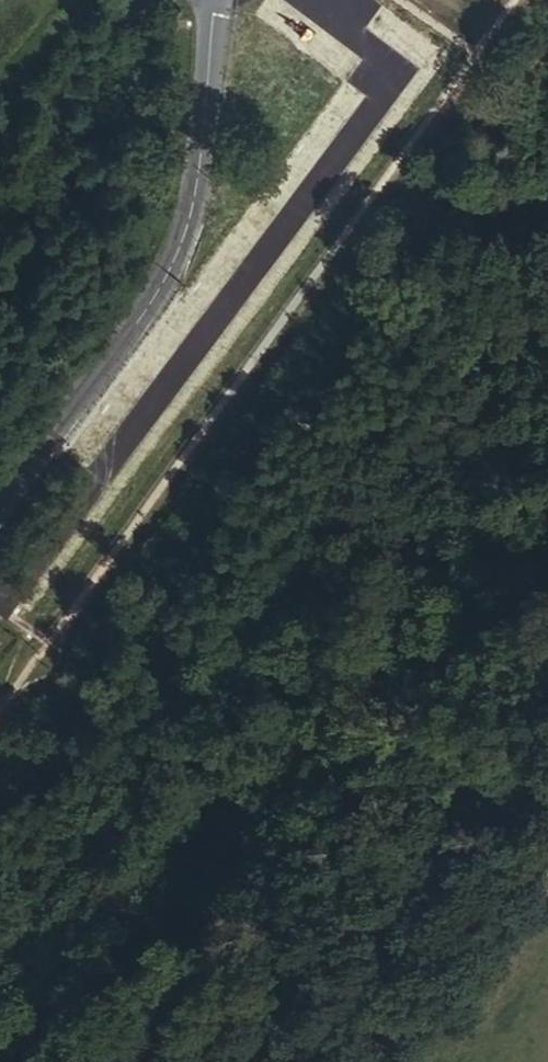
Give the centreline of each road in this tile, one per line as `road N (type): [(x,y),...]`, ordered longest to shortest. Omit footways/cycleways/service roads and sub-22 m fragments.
road 1 (unclassified): [(0,511),(154,299),(189,227),(210,73),(211,0)]

